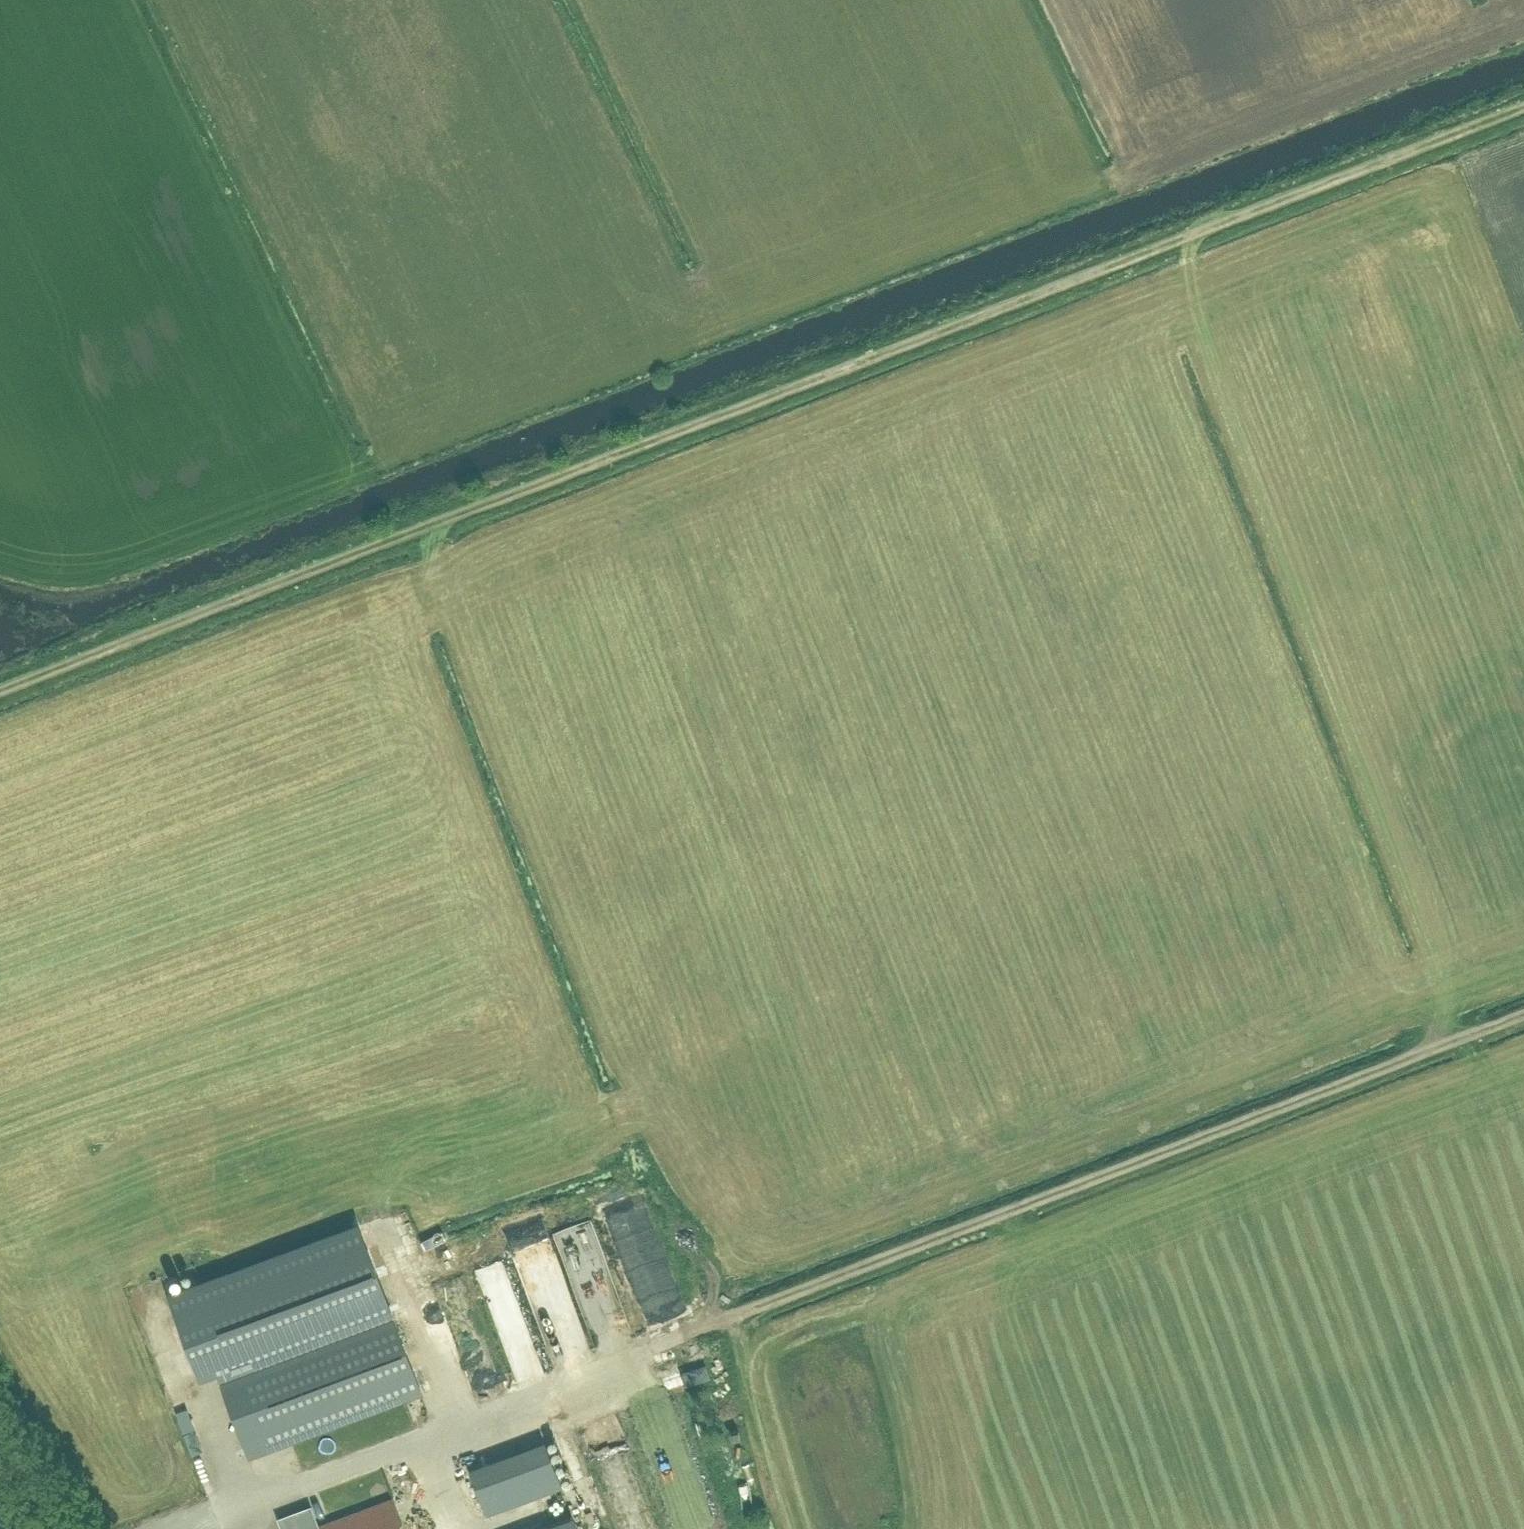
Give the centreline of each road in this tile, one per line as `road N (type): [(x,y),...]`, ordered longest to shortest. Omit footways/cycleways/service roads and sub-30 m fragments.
road 1 (track): [(1523,110),(0,698)]
road 2 (unclassified): [(0,1420),(69,1528)]

